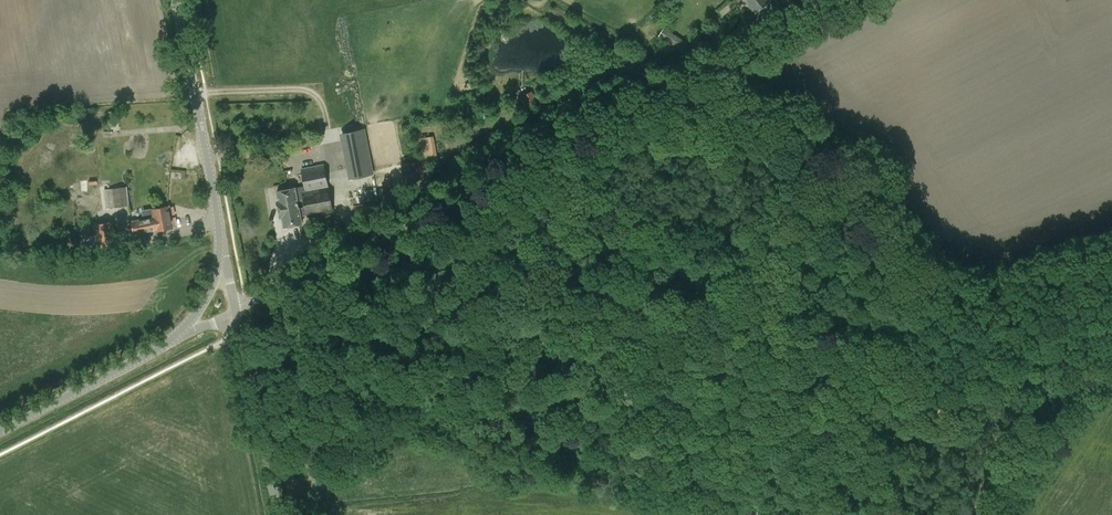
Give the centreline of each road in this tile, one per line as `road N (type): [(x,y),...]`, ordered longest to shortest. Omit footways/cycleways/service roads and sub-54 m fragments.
road 1 (unclassified): [(236,312),(849,0)]
road 2 (track): [(266,450),(328,465),(403,431),(571,425),(636,466),(738,506)]
road 3 (secondary): [(221,233),(175,0)]
road 4 (tertiary): [(279,514),(236,312)]
road 5 (secondary): [(0,430),(175,338)]

